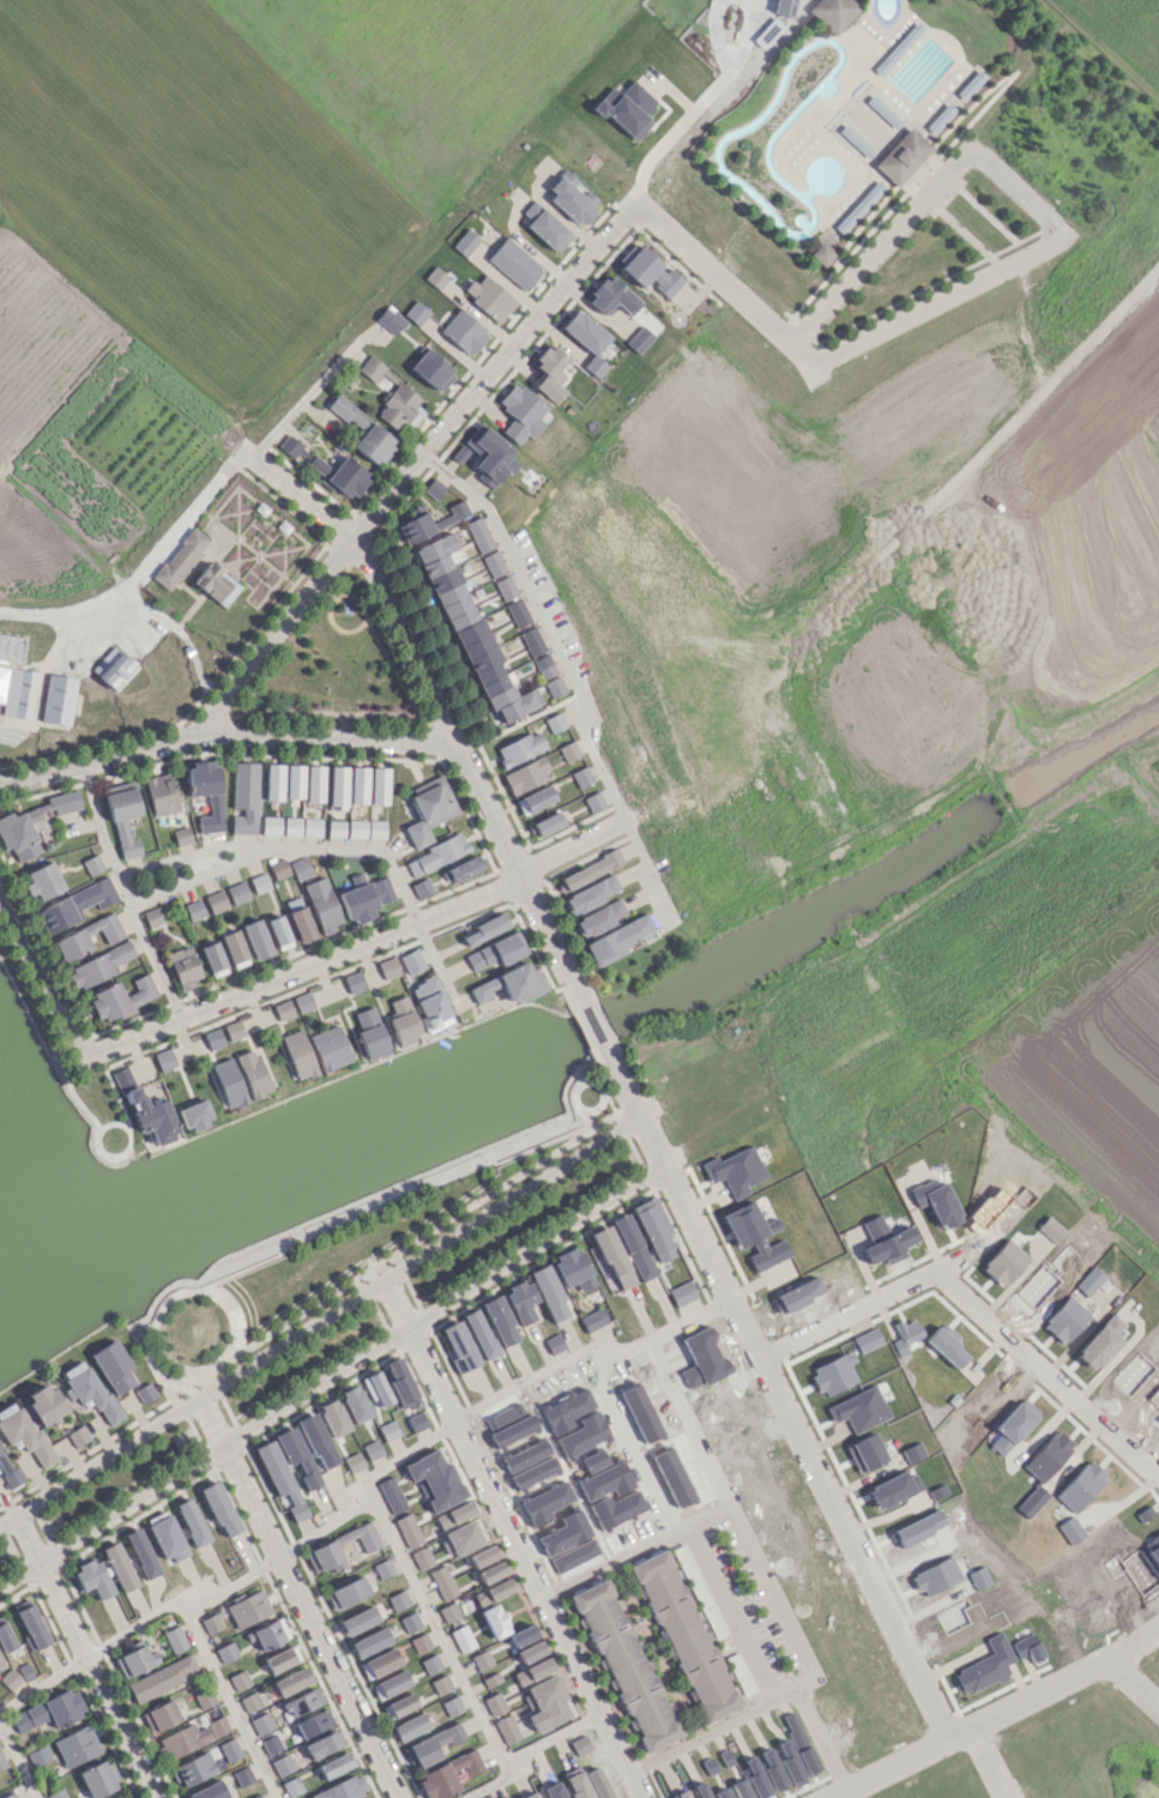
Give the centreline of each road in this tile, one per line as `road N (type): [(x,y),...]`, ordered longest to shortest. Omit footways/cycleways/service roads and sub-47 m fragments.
road 1 (residential): [(0,1589),(660,1165)]
road 2 (residential): [(636,1114),(0,1523)]
road 3 (residential): [(194,735),(350,537),(635,205)]
road 4 (residential): [(947,1738),(660,1165)]
road 5 (residential): [(78,1058),(500,885),(624,820)]
road 6 (residential): [(384,1275),(636,1797)]
road 7 (residential): [(350,537),(580,1002)]
road 8 (residential): [(756,1360),(918,1277),(937,1277),(1158,1478)]
road 9 (residential): [(198,1394),(396,1797)]
road 10 (residential): [(809,367),(1062,235),(970,150)]
road 11 (residential): [(826,1797),(1109,1659),(1158,1623)]
road 12 (residential): [(12,1515),(152,1797)]
road 13 (residential): [(970,150),(791,343)]
road 14 (residential): [(194,735),(452,742)]
road 15 (residential): [(635,205),(809,367)]
road 16 (residential): [(0,784),(194,735)]
road 17 (residential): [(0,893),(78,1058)]
road 18 (residential): [(243,451),(350,537)]

